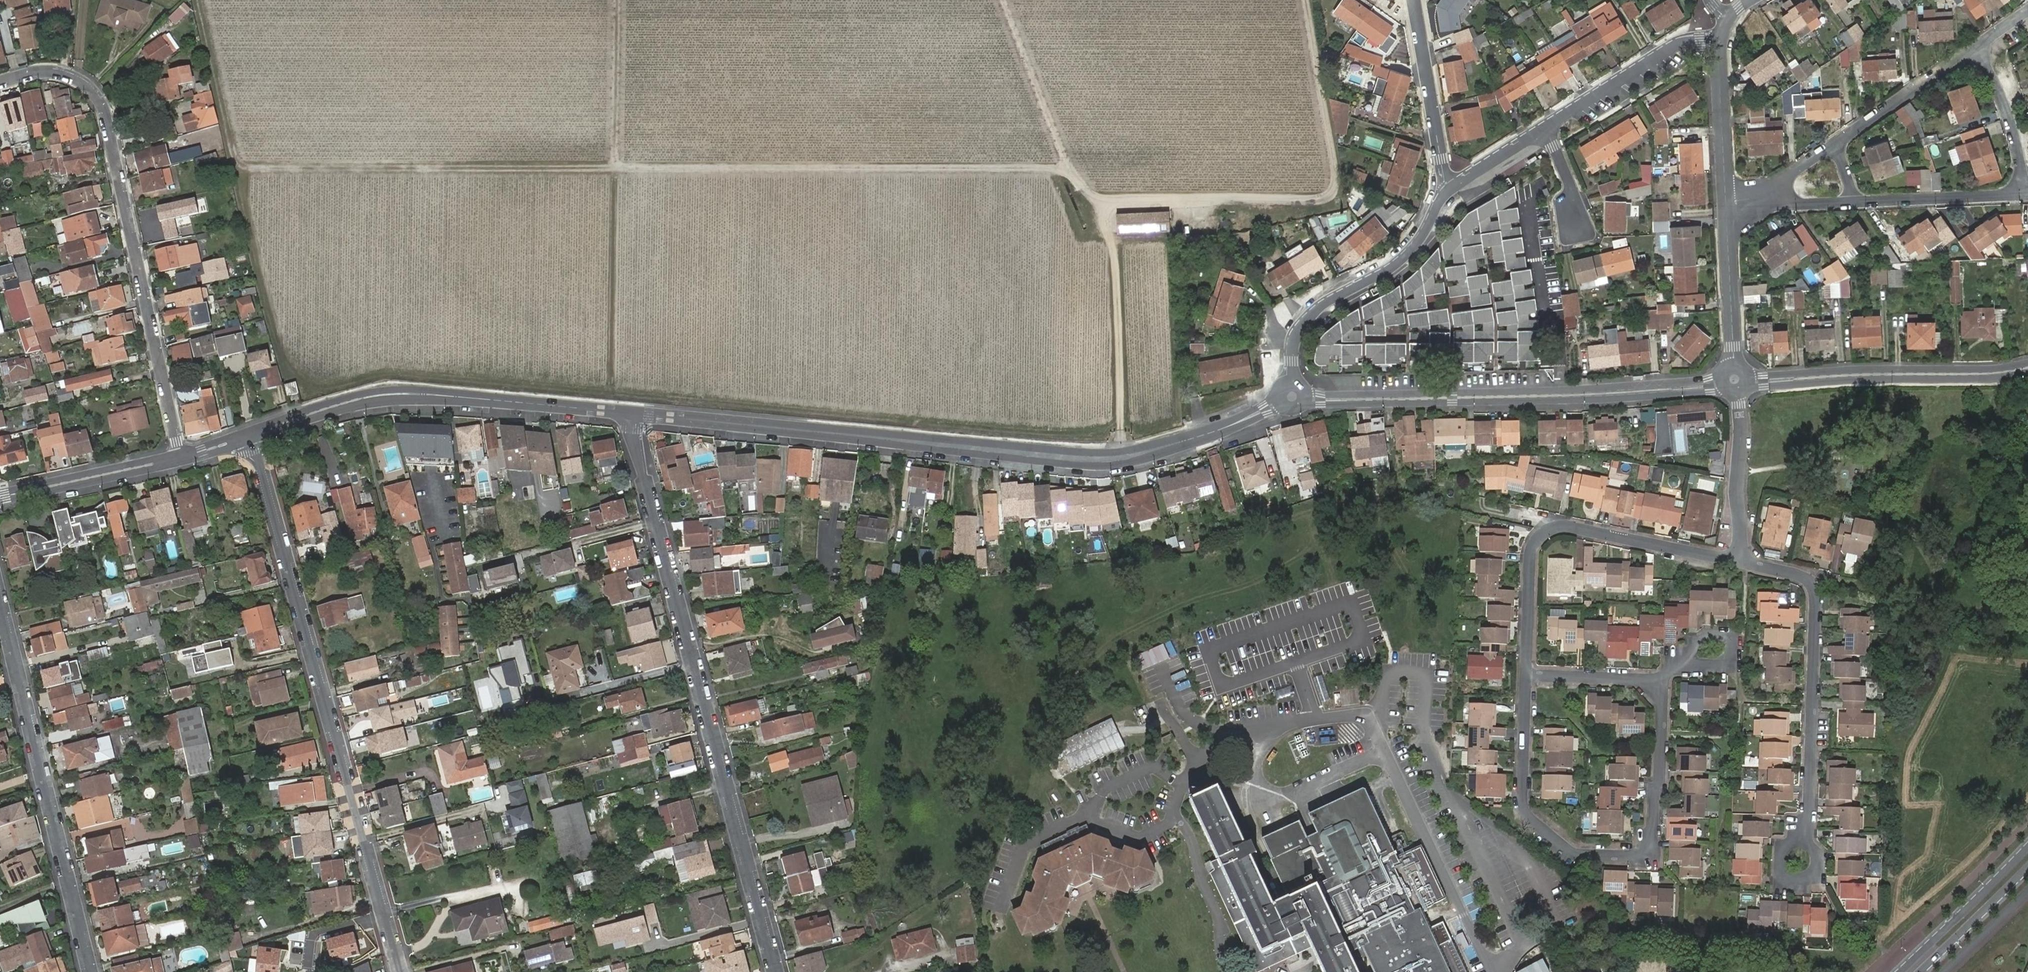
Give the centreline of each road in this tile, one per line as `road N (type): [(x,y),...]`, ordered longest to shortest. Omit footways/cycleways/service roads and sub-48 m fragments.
road 1 (track): [(235,167),(1047,167),(1074,178),(1113,251),(1121,458)]
road 2 (track): [(614,168),(613,392),(1055,433),(1102,432),(1120,421)]
road 3 (track): [(613,392),(385,370),(323,388),(294,374),(283,357),(199,0)]
road 4 (tertiary): [(628,413),(1091,459),(1166,447),(1292,397)]
road 5 (residential): [(628,413),(774,971)]
road 6 (residential): [(401,971),(252,435)]
road 7 (residential): [(0,82),(38,71),(74,77),(106,115),(181,458)]
road 8 (track): [(1086,199),(1329,197),(1336,177),(1306,0)]
road 9 (tertiary): [(1292,397),(1595,394),(1734,380)]
road 10 (residential): [(1527,674),(1528,815),(1565,848),(1588,854),(1638,854),(1654,835),(1663,706),(1653,690)]
road 11 (tertiary): [(252,435),(394,393),(628,413)]
road 12 (residential): [(90,971),(0,601)]
road 13 (residential): [(1742,562),(1549,527),(1532,546),(1527,674)]
road 14 (residential): [(1742,562),(1809,579),(1816,591),(1808,841)]
road 15 (tertiary): [(1734,380),(2027,368)]
road 16 (residential): [(1292,397),(1293,346),(1306,321),(1404,257),(1450,188)]
road 17 (track): [(1086,199),(1001,0)]
road 18 (residential): [(1545,127),(1678,44),(1719,42)]
road 19 (residential): [(1450,188),(1415,0)]
road 20 (tertiary): [(0,496),(181,458)]
road 21 (residential): [(1734,380),(1742,562)]
road 22 (unclassified): [(1725,201),(1734,380)]
road 23 (secondary): [(2027,847),(1901,971)]
road 24 (residential): [(1835,144),(1979,50)]
road 25 (track): [(614,168),(616,0)]
road 26 (residential): [(1857,202),(2022,195)]
road 27 (unclassified): [(1719,42),(1725,201)]
road 28 (residential): [(2022,195),(2010,117),(1979,50)]
road 29 (secondary): [(1919,971),(2027,866)]
road 30 (residential): [(1653,690),(1636,679),(1527,674)]
road 31 (residential): [(1678,661),(1734,665),(1735,636),(1699,636)]

